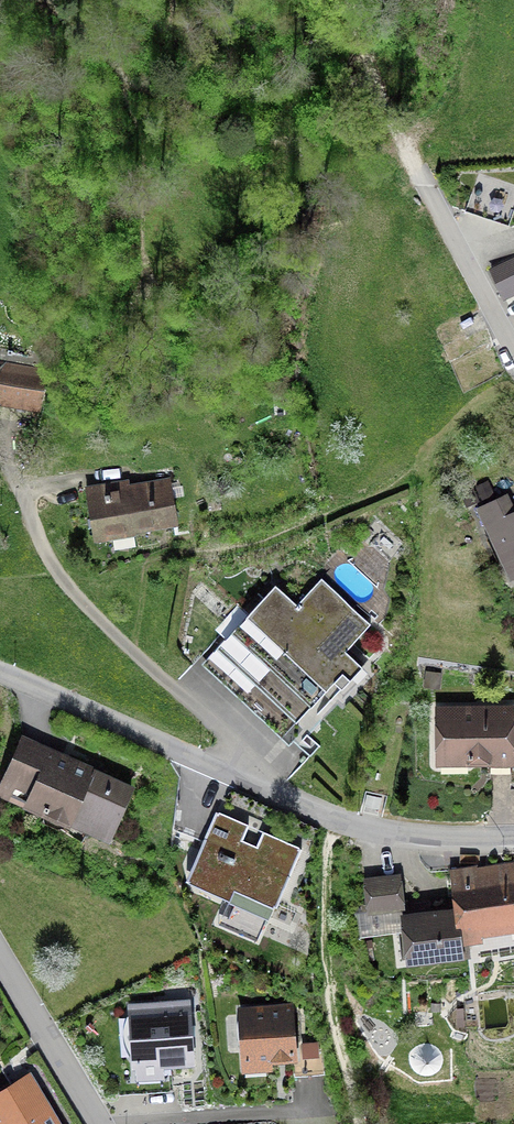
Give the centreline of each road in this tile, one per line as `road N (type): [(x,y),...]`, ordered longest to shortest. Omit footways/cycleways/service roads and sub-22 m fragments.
road 1 (residential): [(0,668),(331,821),(400,837),(513,835)]
road 2 (track): [(331,821),(329,1001),(358,1123)]
road 3 (residential): [(403,149),(513,353)]
road 4 (residential): [(0,957),(101,1123)]

